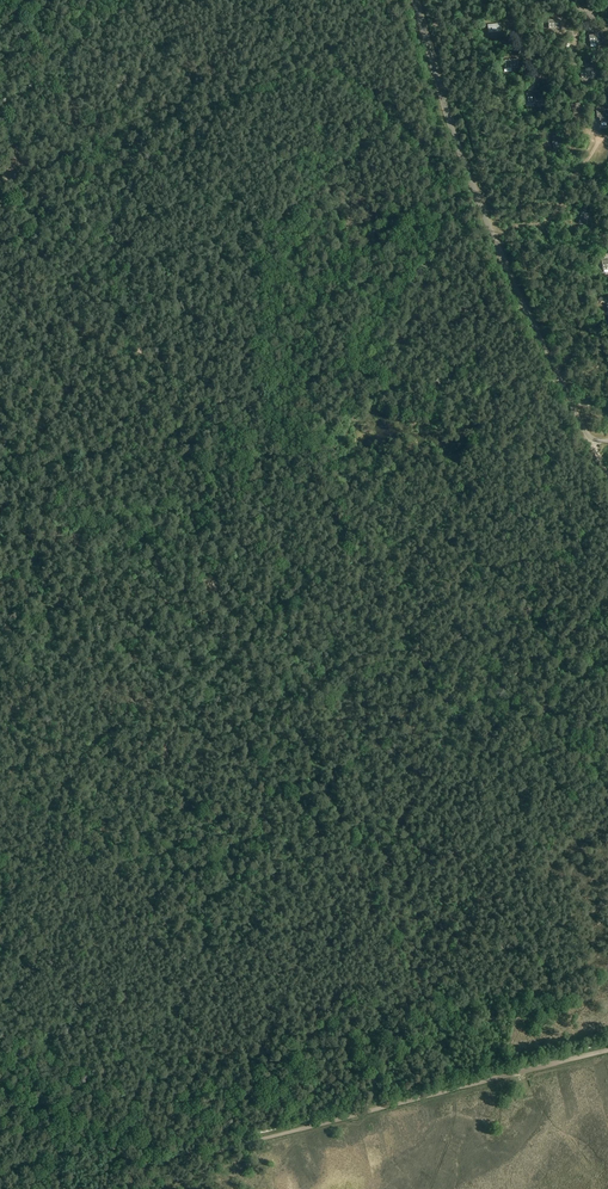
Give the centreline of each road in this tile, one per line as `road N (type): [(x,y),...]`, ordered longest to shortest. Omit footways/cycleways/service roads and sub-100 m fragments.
road 1 (track): [(0,444),(7,441),(9,474),(37,542),(55,527),(105,543),(144,592),(181,608),(202,605),(219,582),(221,553),(258,529),(371,603),(433,562),(553,561),(579,545)]
road 2 (unclassified): [(607,476),(500,254),(446,112),(415,0)]
road 3 (track): [(607,1050),(180,1160),(133,1155)]
road 4 (track): [(326,830),(296,870),(188,911),(109,930)]
road 5 (track): [(234,617),(288,741),(308,817),(326,830)]
road 6 (track): [(133,1155),(0,1100)]

